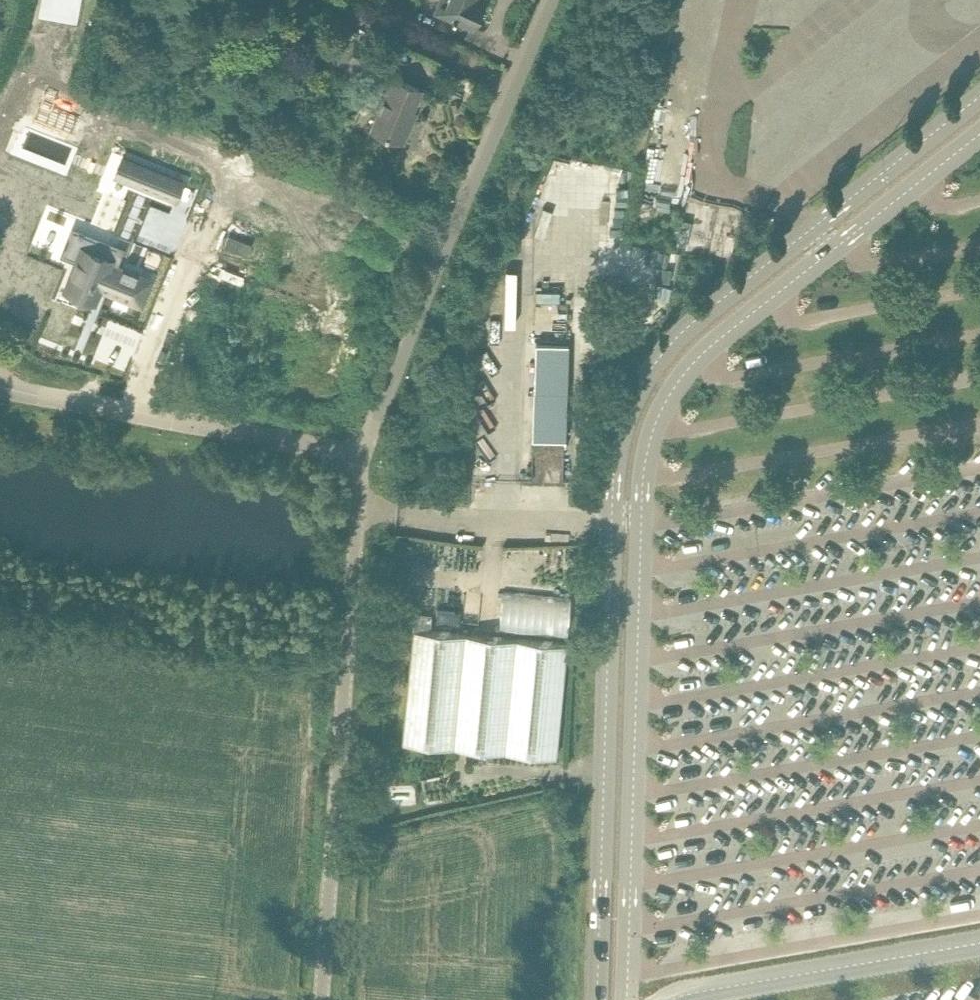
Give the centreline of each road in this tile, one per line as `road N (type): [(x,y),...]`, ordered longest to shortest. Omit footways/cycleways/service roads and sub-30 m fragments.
road 1 (unclassified): [(322,999),(363,455)]
road 2 (unclassified): [(363,455),(552,0)]
road 3 (unclassified): [(363,455),(16,389)]

